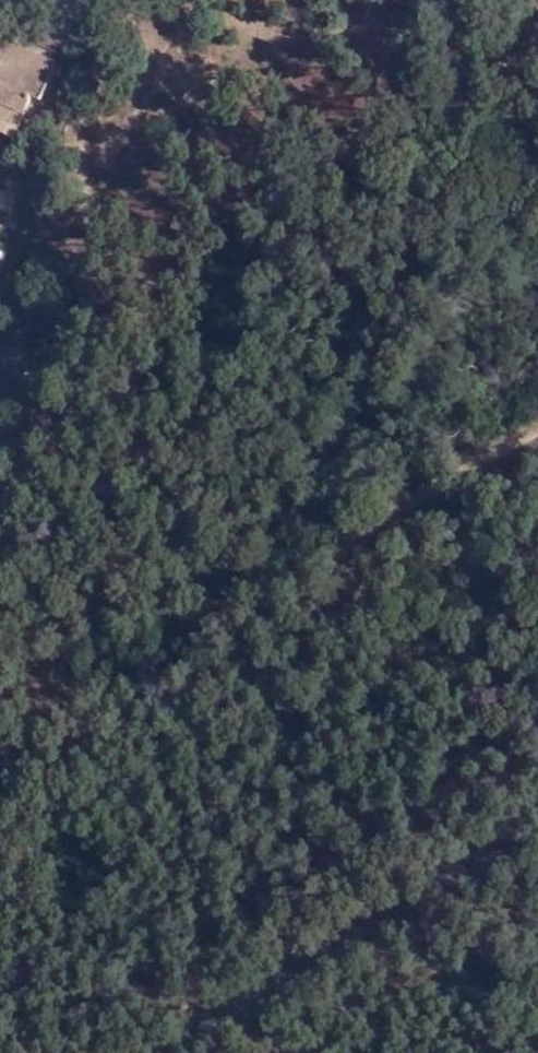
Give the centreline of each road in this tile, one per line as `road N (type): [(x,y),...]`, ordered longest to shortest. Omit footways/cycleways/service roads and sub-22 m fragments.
road 1 (unclassified): [(166,1052),(537,825)]
road 2 (track): [(0,741),(239,595),(364,531)]

